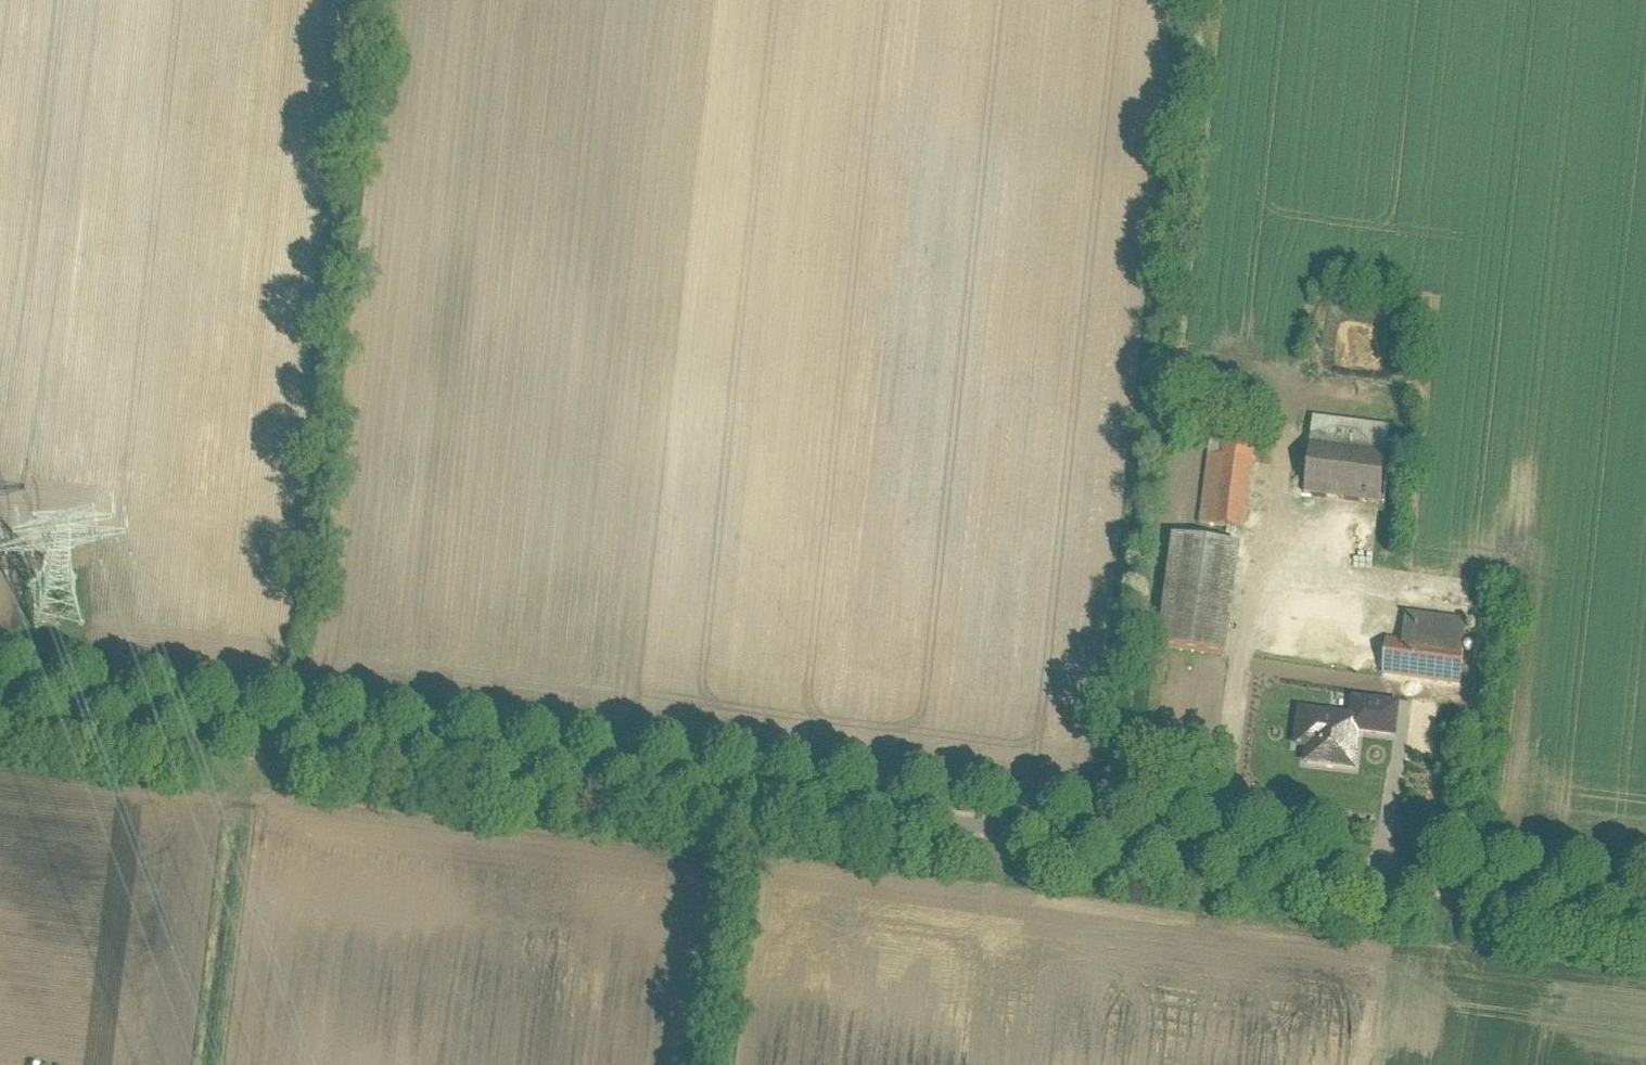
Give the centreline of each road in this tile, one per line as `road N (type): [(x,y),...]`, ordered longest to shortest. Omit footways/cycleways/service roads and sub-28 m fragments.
road 1 (residential): [(1645,917),(0,709)]

